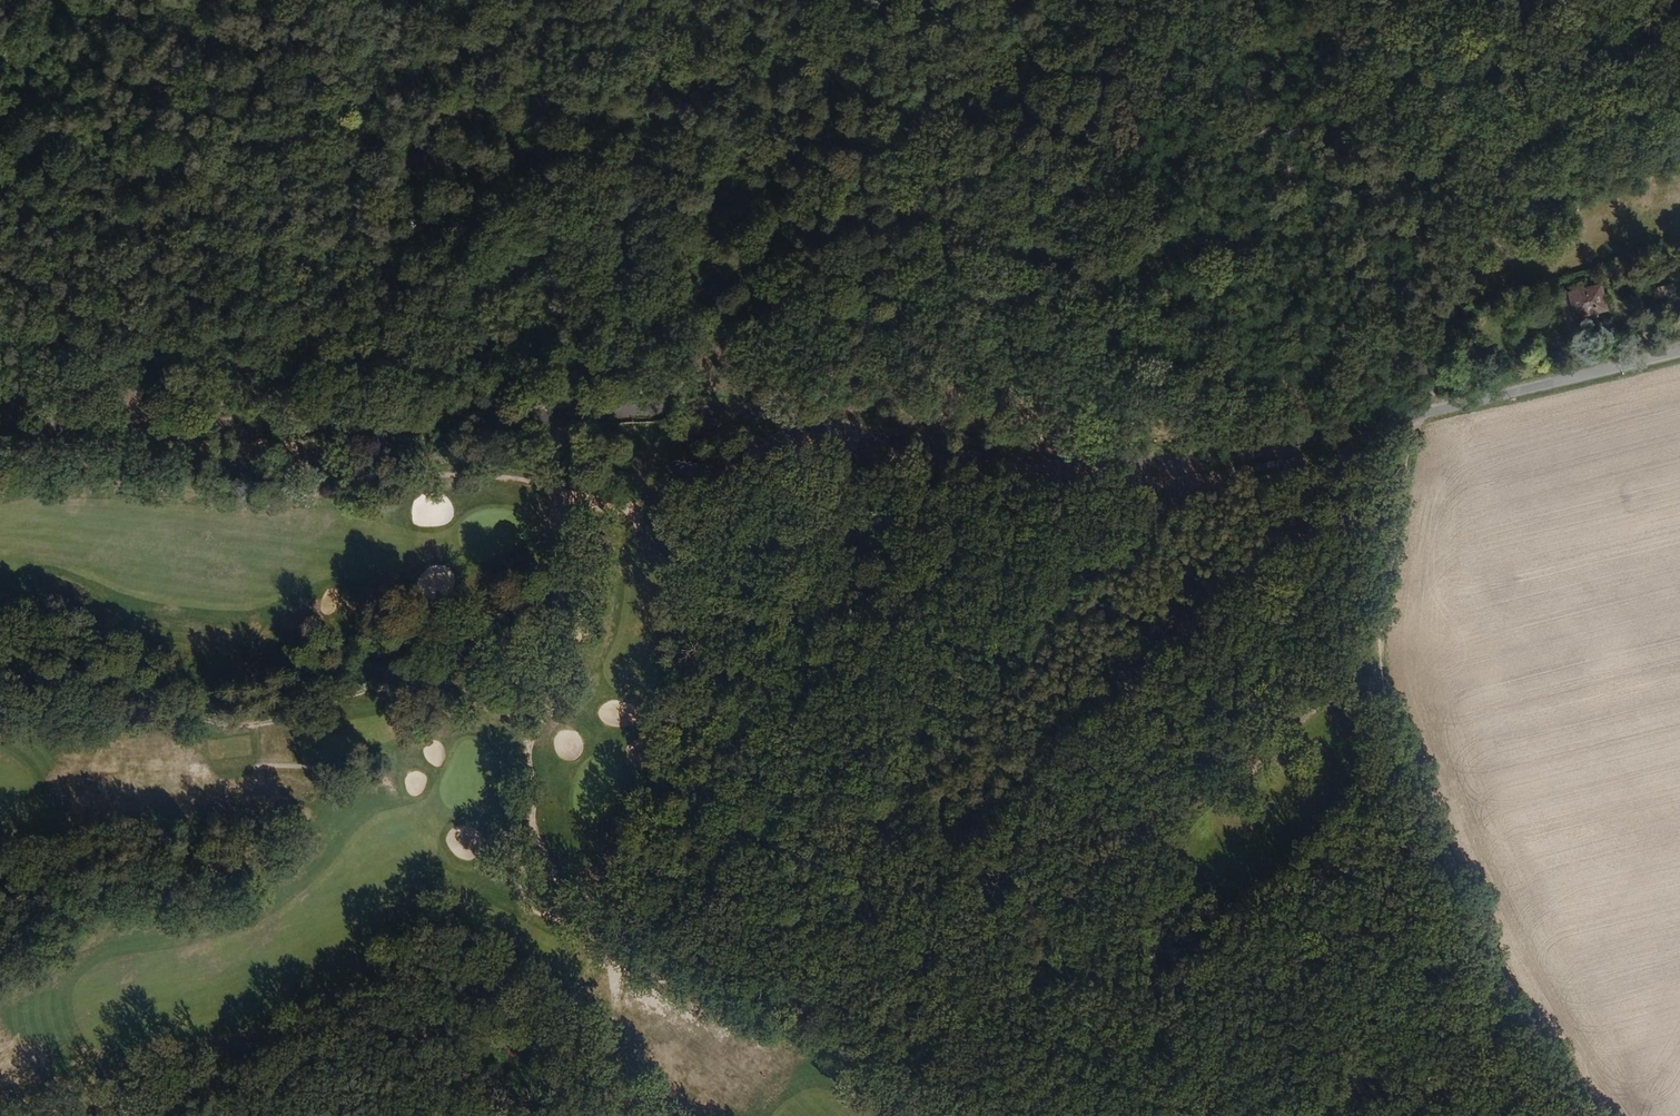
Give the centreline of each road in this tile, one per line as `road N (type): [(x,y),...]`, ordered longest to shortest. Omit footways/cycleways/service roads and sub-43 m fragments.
road 1 (unclassified): [(1679,353),(1368,423),(493,409),(0,437)]
road 2 (track): [(0,664),(243,726),(516,690),(529,857),(643,946),(611,1040),(720,1115)]
road 3 (track): [(1590,1115),(1545,1060),(1380,687),(1415,409)]
road 4 (track): [(1400,0),(1423,84),(1430,410)]
road 5 (track): [(291,1115),(394,969)]
road 6 (track): [(394,969),(529,857)]

